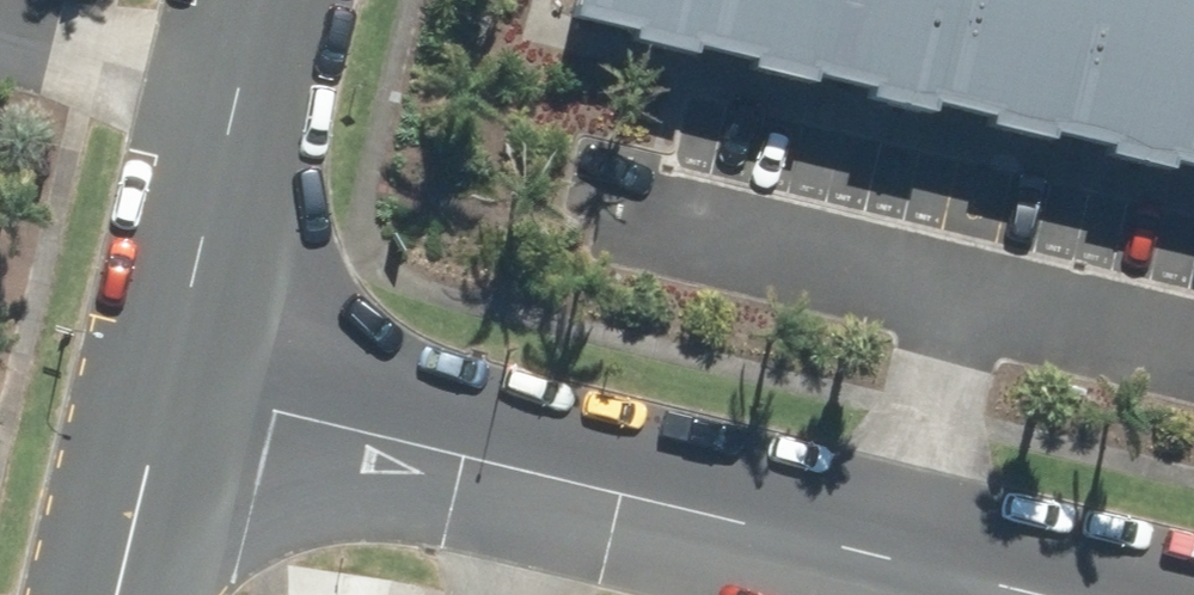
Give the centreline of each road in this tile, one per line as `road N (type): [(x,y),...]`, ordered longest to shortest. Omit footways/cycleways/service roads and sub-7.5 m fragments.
road 1 (unclassified): [(167,386),(1043,594)]
road 2 (unclassified): [(167,386),(255,0)]
road 3 (unclassified): [(110,594),(167,386)]

